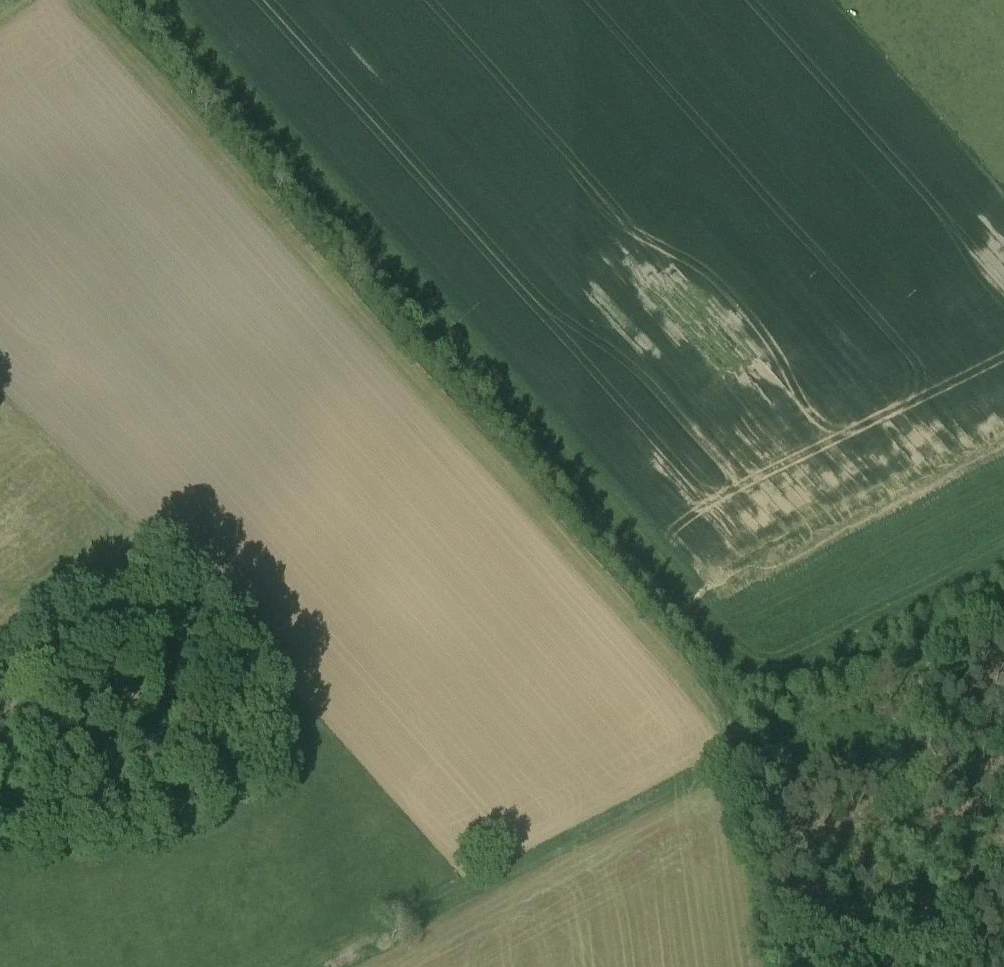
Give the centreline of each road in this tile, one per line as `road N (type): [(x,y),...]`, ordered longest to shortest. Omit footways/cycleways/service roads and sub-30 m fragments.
road 1 (track): [(709,764),(311,966)]

